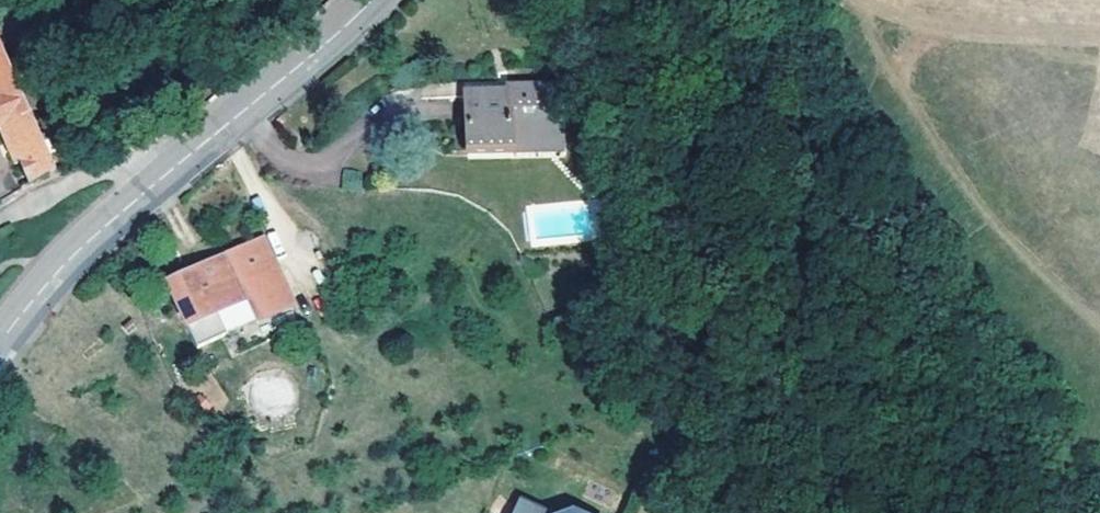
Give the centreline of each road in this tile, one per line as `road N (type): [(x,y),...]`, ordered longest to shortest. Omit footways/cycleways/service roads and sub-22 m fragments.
road 1 (tertiary): [(372,0),(81,247),(0,343)]
road 2 (track): [(871,0),(900,28),(1099,46)]

